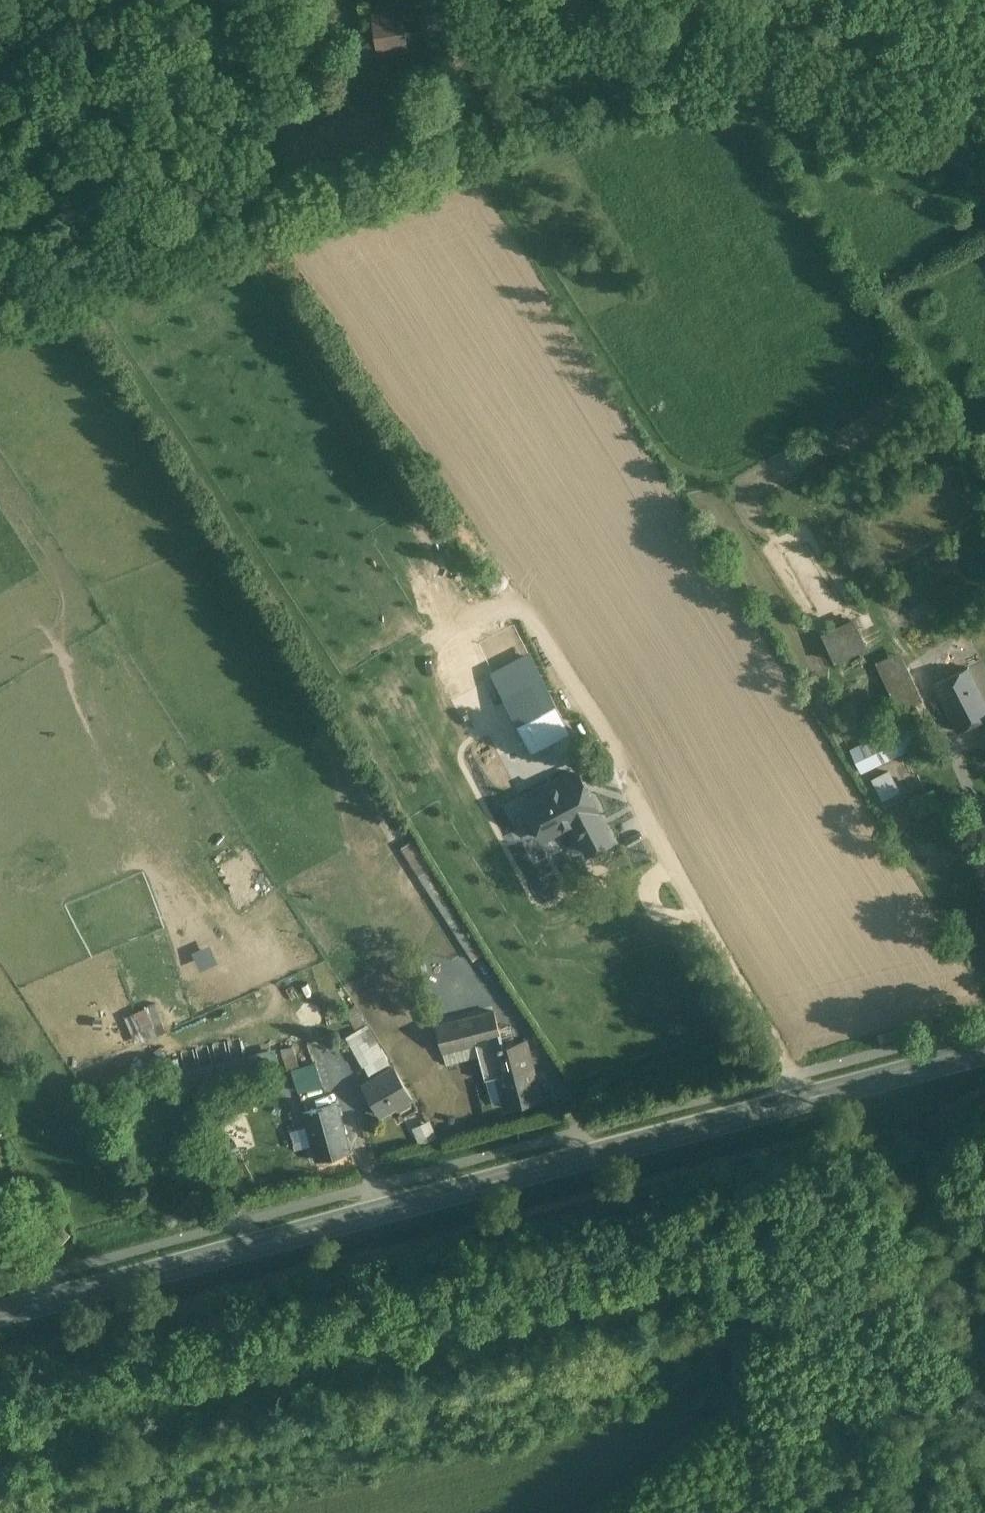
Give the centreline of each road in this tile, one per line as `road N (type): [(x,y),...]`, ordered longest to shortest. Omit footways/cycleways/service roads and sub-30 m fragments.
road 1 (secondary): [(0,1313),(984,1051)]
road 2 (unclassified): [(984,168),(535,0)]

